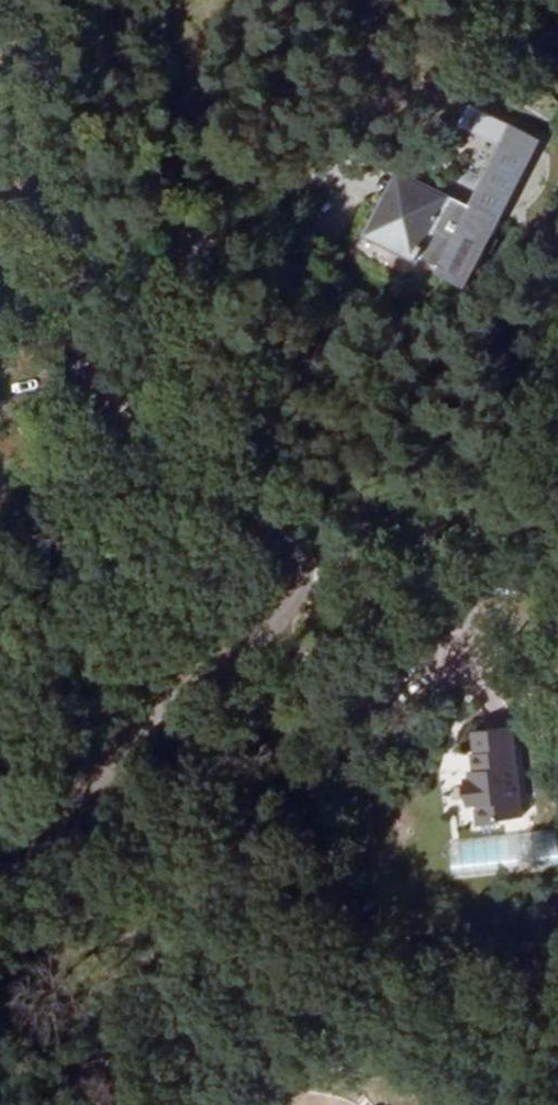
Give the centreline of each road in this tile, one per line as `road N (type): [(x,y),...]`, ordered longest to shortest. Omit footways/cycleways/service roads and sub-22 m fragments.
road 1 (unclassified): [(437,515),(426,498),(294,501),(253,480),(123,338),(101,291),(96,221),(118,75),(110,0)]
road 2 (unclassified): [(0,873),(100,787),(162,710),(345,549),(437,515)]
road 3 (unclassified): [(437,515),(497,516),(557,540)]

